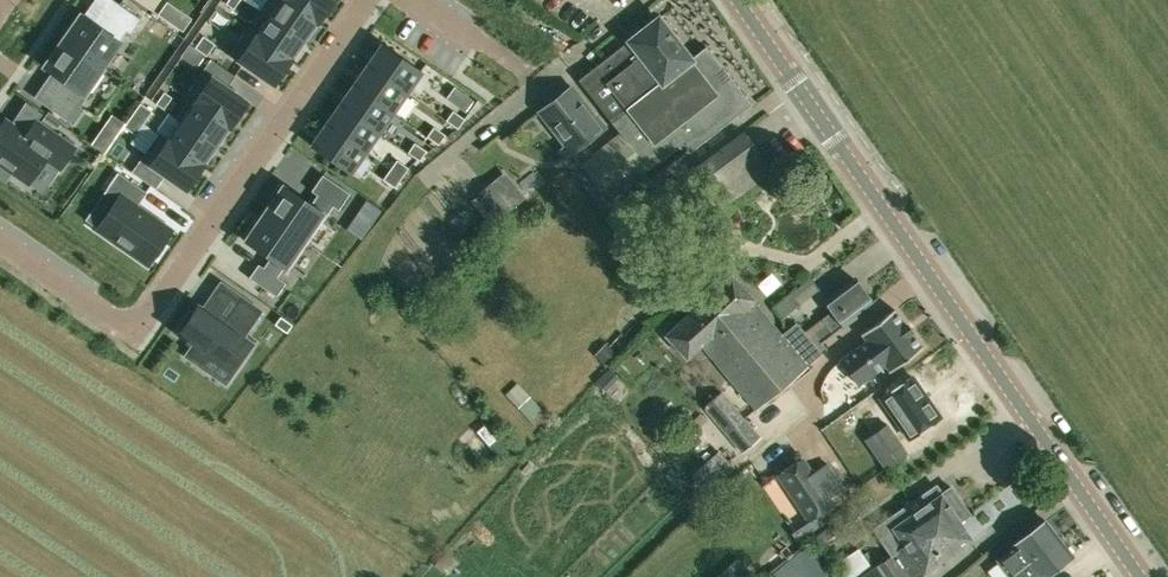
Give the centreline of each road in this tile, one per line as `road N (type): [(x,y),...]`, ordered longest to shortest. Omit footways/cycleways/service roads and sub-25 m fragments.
road 1 (secondary): [(1138,576),(737,0)]
road 2 (residential): [(0,244),(112,321),(142,320),(367,0)]

